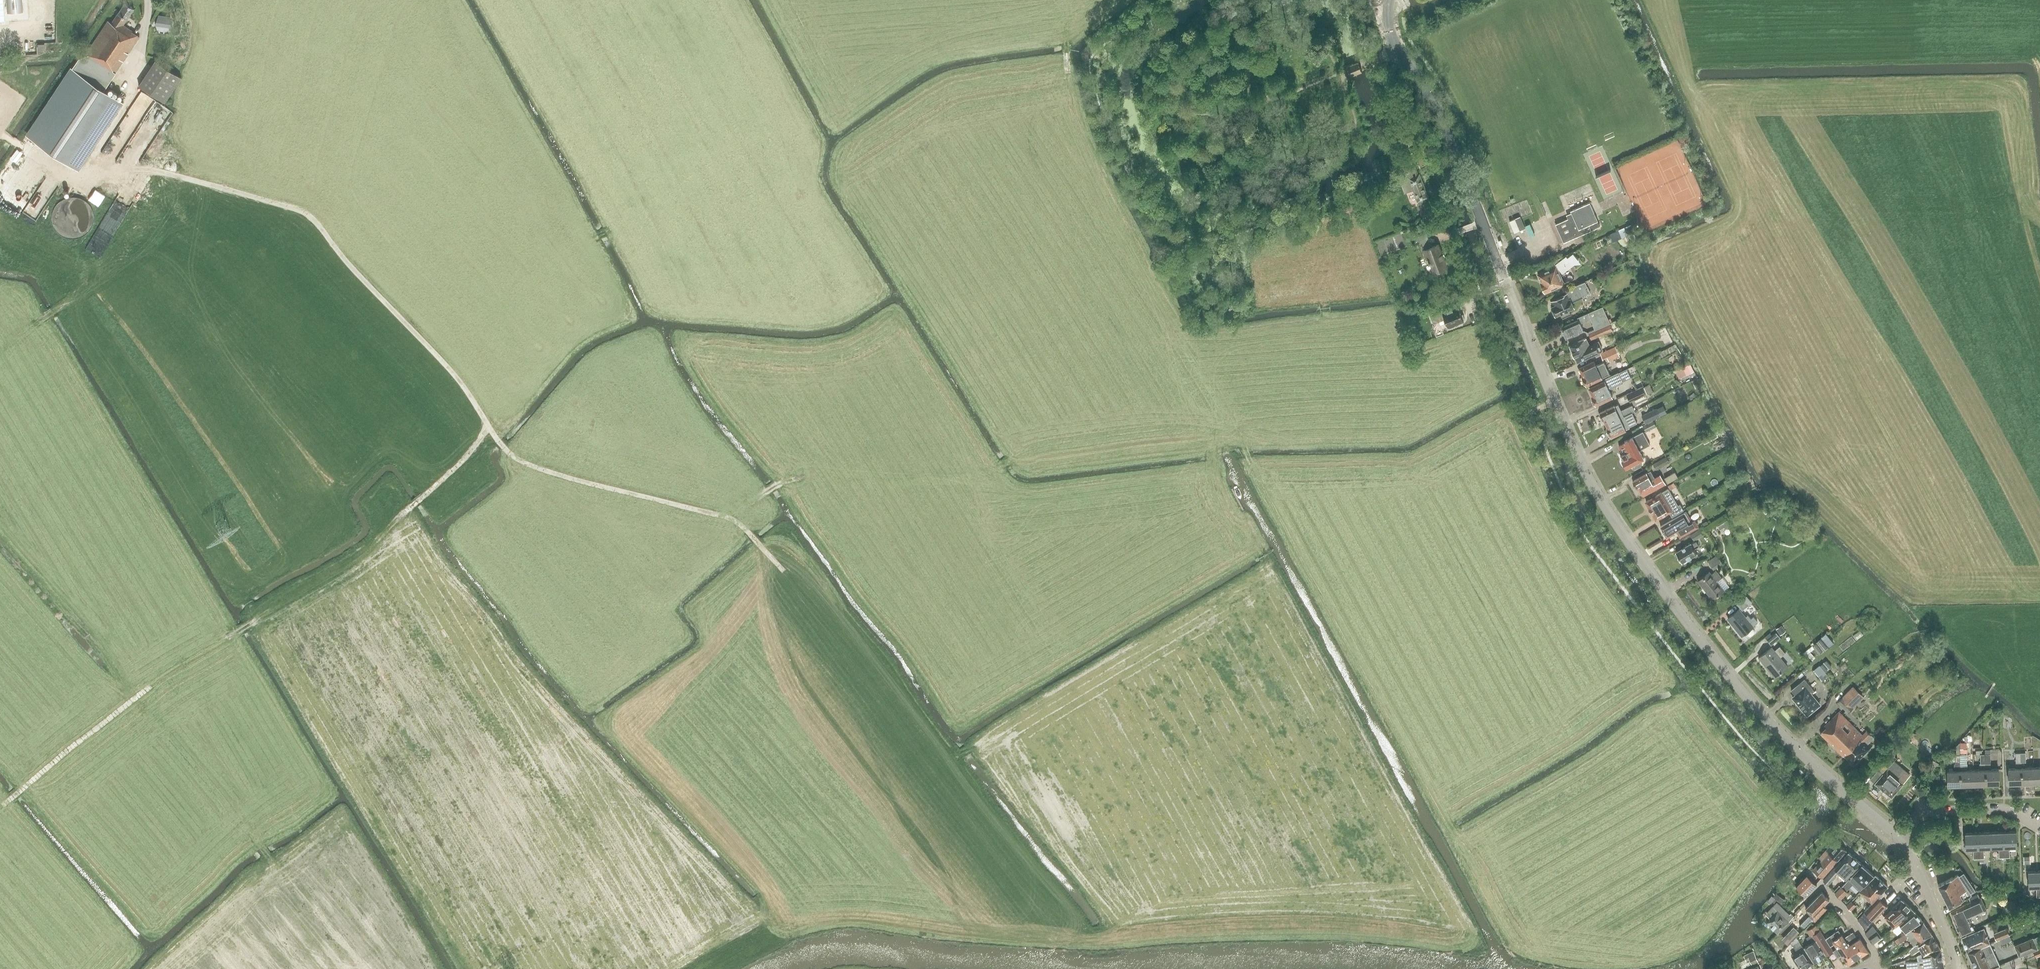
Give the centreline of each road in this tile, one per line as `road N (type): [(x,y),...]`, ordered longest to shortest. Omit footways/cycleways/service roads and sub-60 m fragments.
road 1 (tertiary): [(1897,836),(1753,705),(1605,506),(1554,402),(1454,148),(1394,42),(1390,0)]
road 2 (track): [(131,167),(303,210),(458,379),(517,458),(737,520),(783,570)]
road 3 (track): [(489,425),(375,547),(169,673),(2,806)]
road 4 (residential): [(2039,830),(2002,811),(1944,811),(1918,816),(1897,836)]
road 5 (tertiary): [(1956,968),(1922,876),(1897,836)]
road 6 (track): [(1834,707),(1835,697),(1925,625)]

